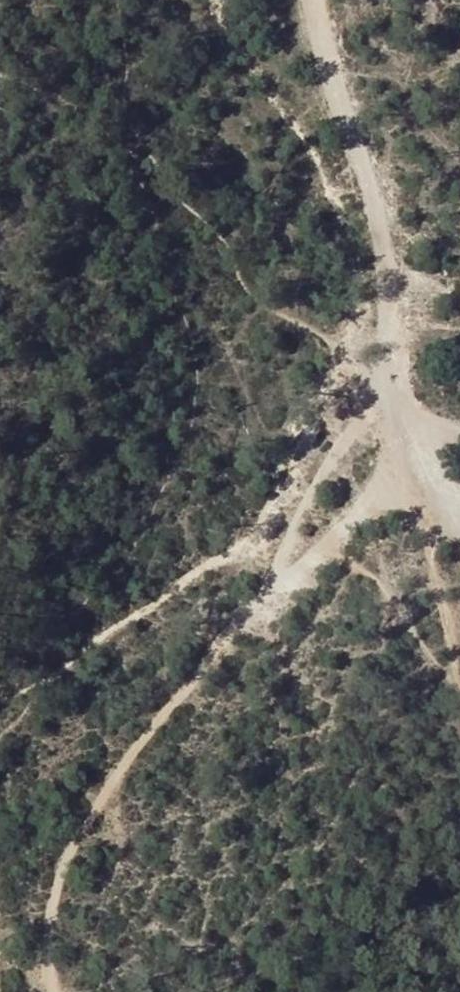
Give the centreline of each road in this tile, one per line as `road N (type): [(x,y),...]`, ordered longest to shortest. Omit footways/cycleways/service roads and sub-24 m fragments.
road 1 (track): [(68,991),(52,896),(65,834),(410,449)]
road 2 (track): [(320,0),(403,371),(410,449),(459,506)]

